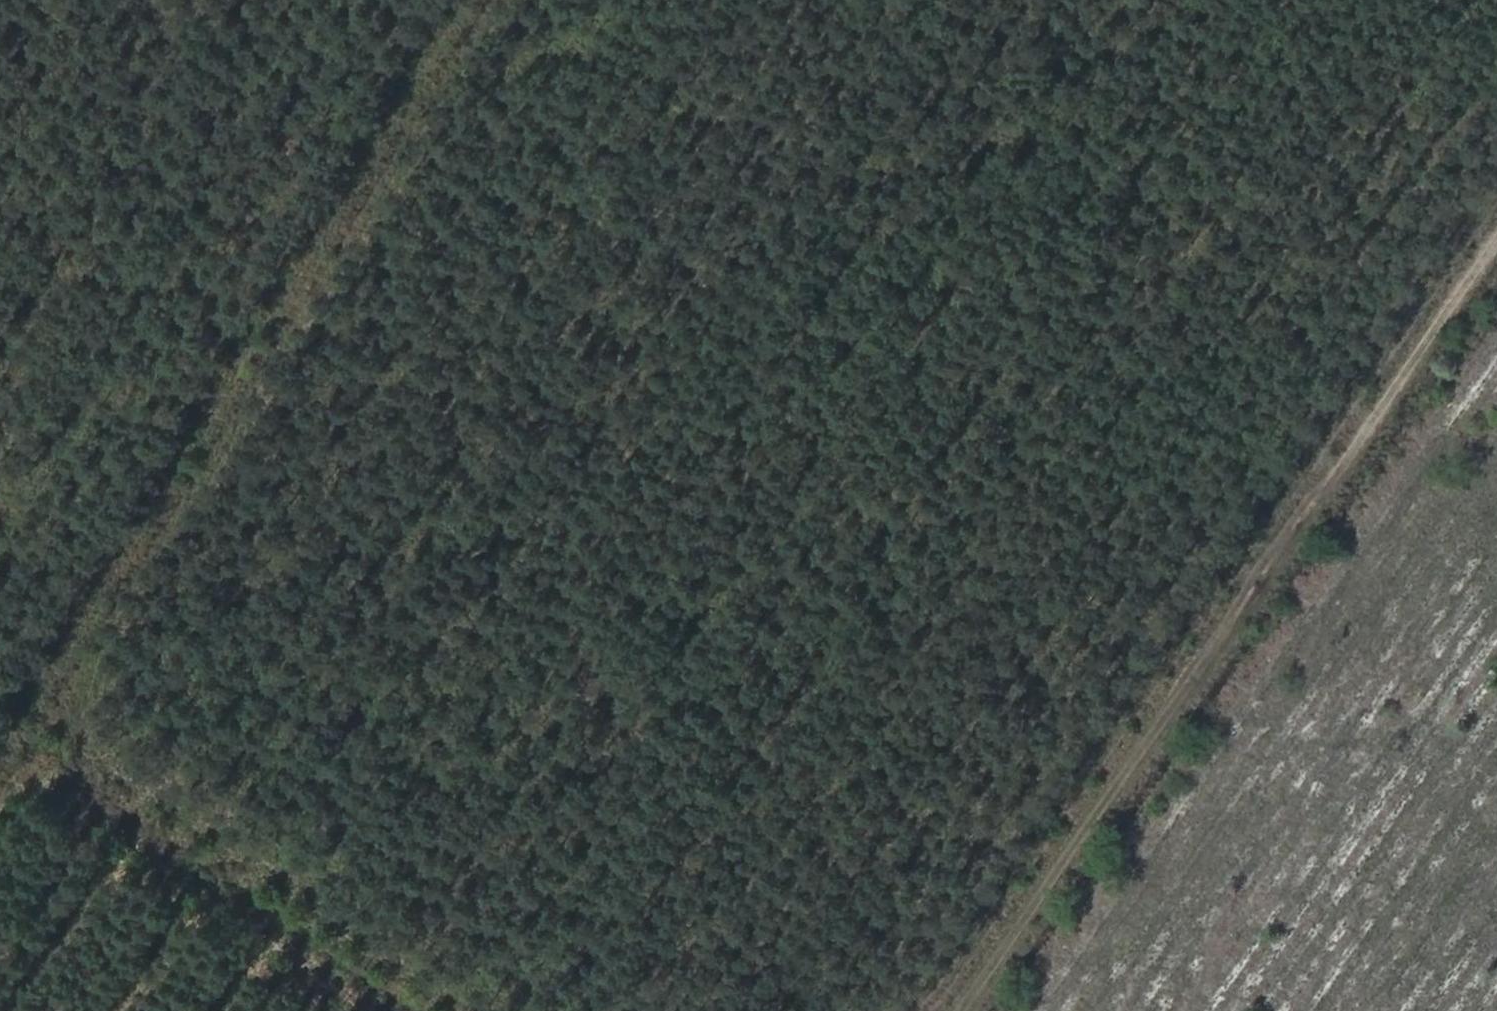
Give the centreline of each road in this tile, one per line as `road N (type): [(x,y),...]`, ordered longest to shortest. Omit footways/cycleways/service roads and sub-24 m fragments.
road 1 (track): [(1496,234),(953,1010)]

